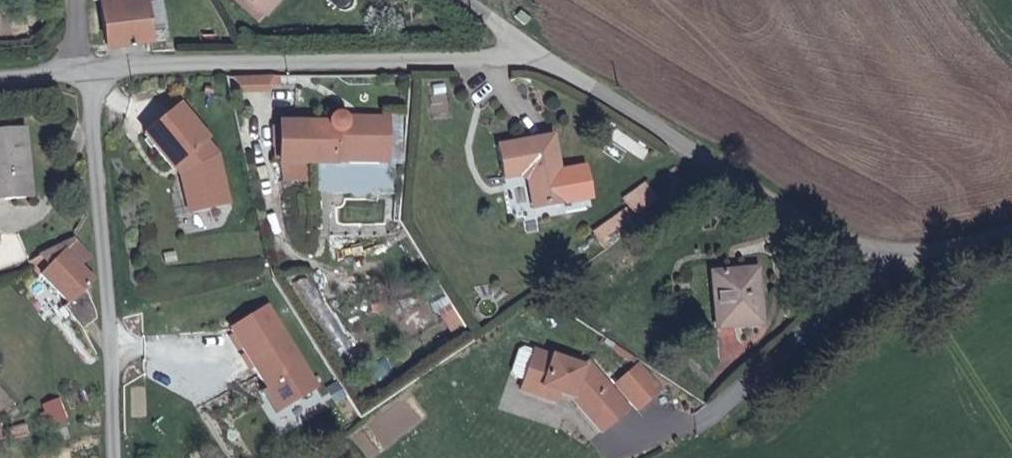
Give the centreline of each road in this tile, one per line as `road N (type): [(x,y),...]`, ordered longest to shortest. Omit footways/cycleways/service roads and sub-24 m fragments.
road 1 (unclassified): [(1011,237),(892,261),(518,51)]
road 2 (unclassified): [(518,51),(83,73)]
road 3 (residential): [(83,73),(108,341),(111,457)]

